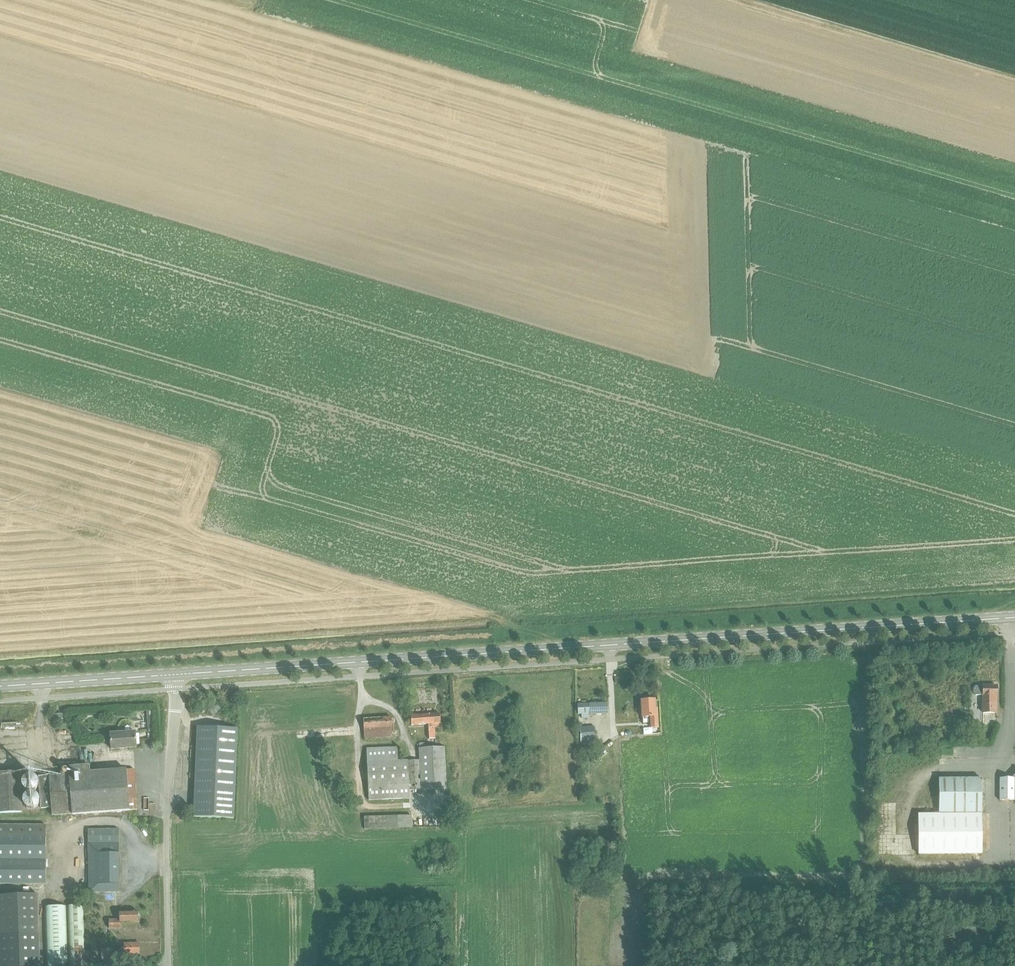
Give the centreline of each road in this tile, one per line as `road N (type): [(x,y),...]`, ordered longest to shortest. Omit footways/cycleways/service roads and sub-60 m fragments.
road 1 (secondary): [(1014,619),(174,674)]
road 2 (unclassified): [(168,965),(174,674)]
road 3 (secondary): [(174,674),(0,686)]

